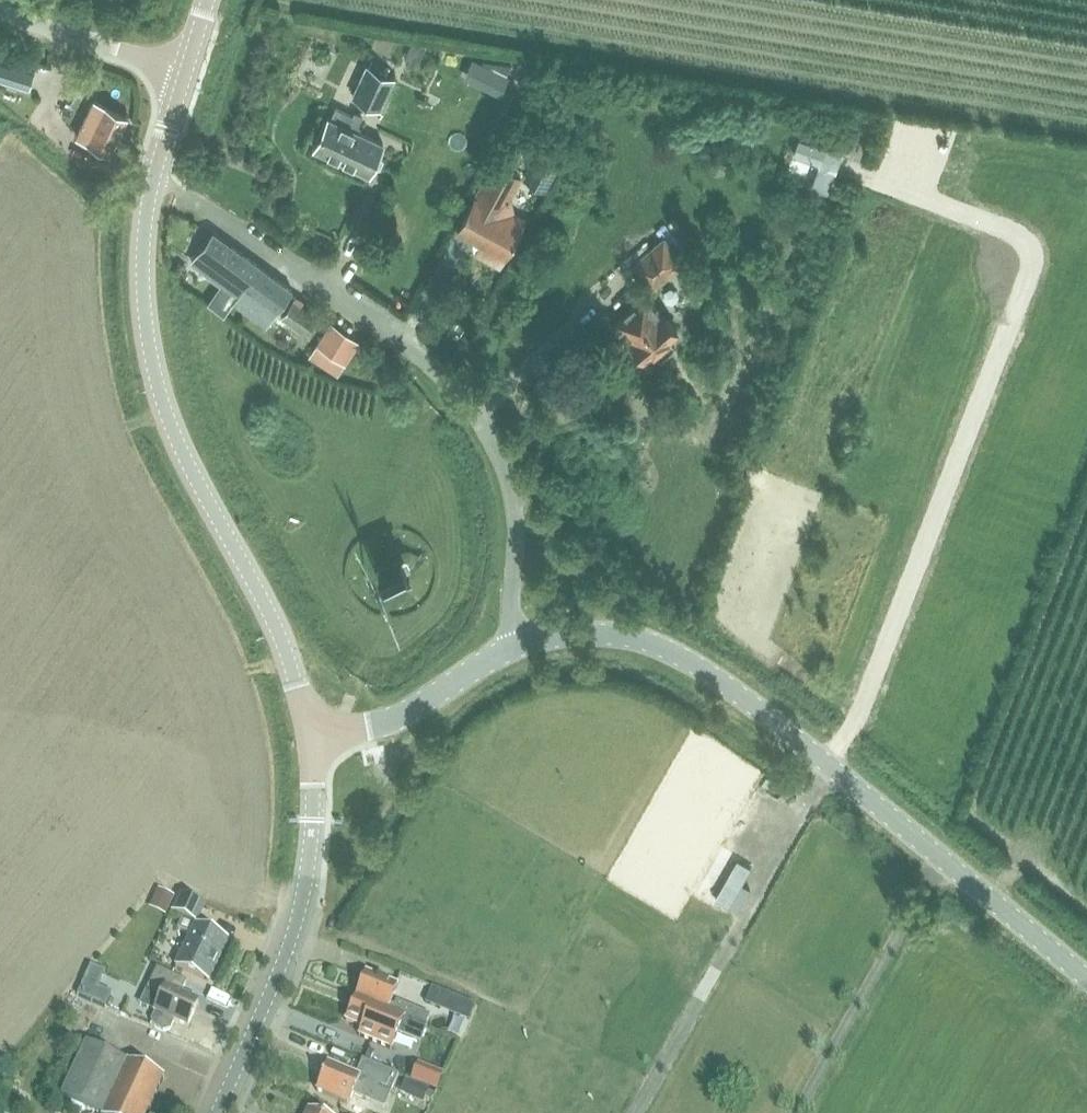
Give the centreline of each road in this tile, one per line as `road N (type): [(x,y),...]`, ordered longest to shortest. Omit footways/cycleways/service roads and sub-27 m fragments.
road 1 (tertiary): [(1086,978),(780,728),(672,652),(636,635),(596,632),(515,648)]
road 2 (unclassified): [(515,648),(510,581),(520,520),(503,454),(456,377),(222,214),(154,184)]
road 3 (tertiary): [(316,743),(287,651),(171,426),(144,284),(154,184)]
road 4 (tertiary): [(217,1112),(299,916),(316,806),(316,743)]
road 5 (tertiary): [(515,648),(394,722),(316,743)]
road 6 (unclassified): [(184,74),(0,16)]

